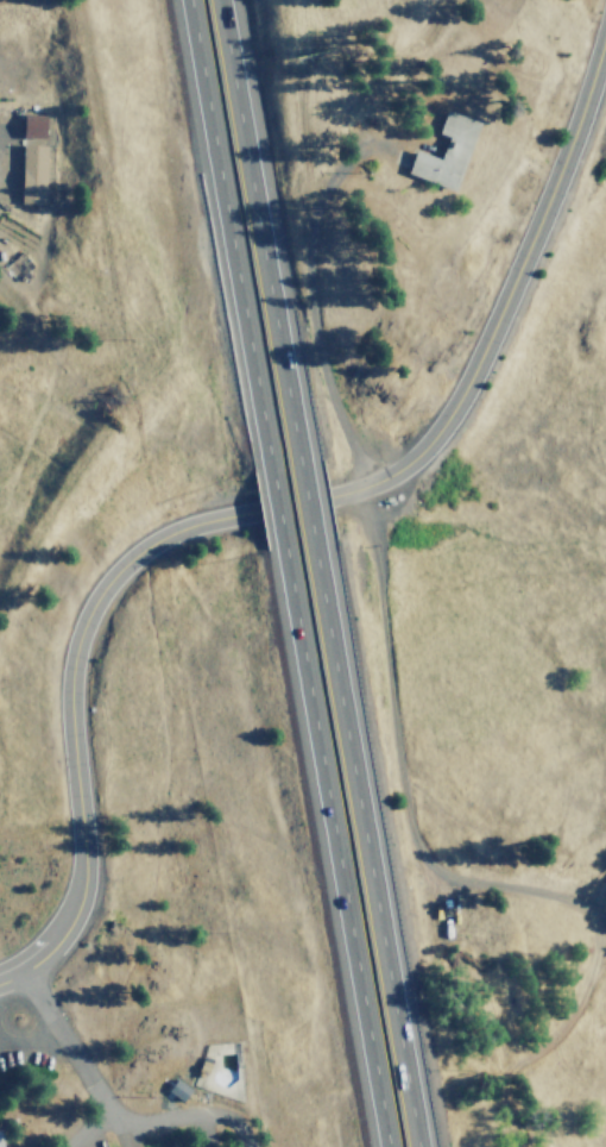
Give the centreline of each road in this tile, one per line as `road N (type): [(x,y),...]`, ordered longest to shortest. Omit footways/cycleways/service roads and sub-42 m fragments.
road 1 (motorway): [(420,1146),(317,540)]
road 2 (motorway): [(279,546),(384,1146)]
road 3 (tertiary): [(241,515),(146,547),(84,621),(70,692),(84,878),(75,915),(51,949),(0,977)]
road 4 (tertiary): [(367,485),(424,449),(475,365),(564,157),(605,28)]
road 5 (motorway): [(182,0),(266,470)]
road 6 (motorway): [(304,463),(221,0)]
road 7 (residential): [(25,967),(111,1126)]
road 8 (residential): [(249,1146),(239,1124),(219,1115),(111,1126)]
road 9 (tertiary): [(241,515),(367,485)]

